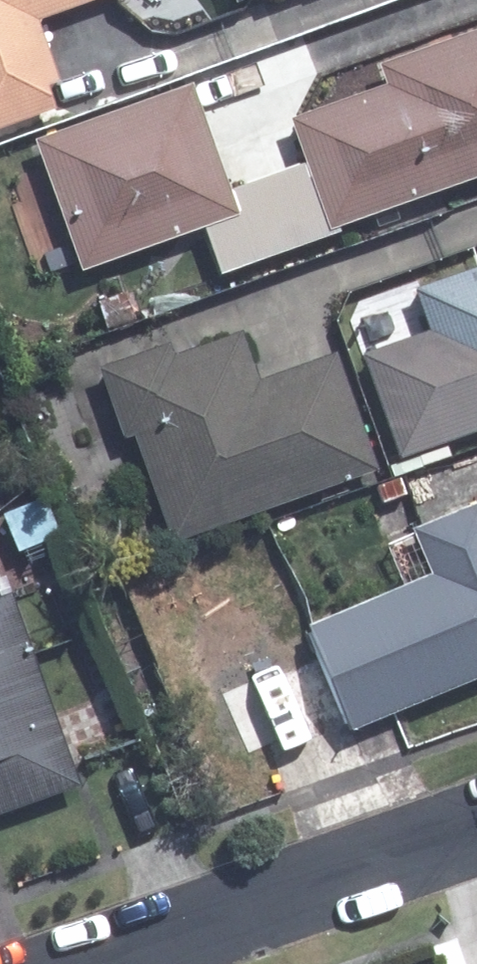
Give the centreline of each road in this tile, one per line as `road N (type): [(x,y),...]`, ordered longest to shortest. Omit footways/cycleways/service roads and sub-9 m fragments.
road 1 (residential): [(476,821),(76,963)]

